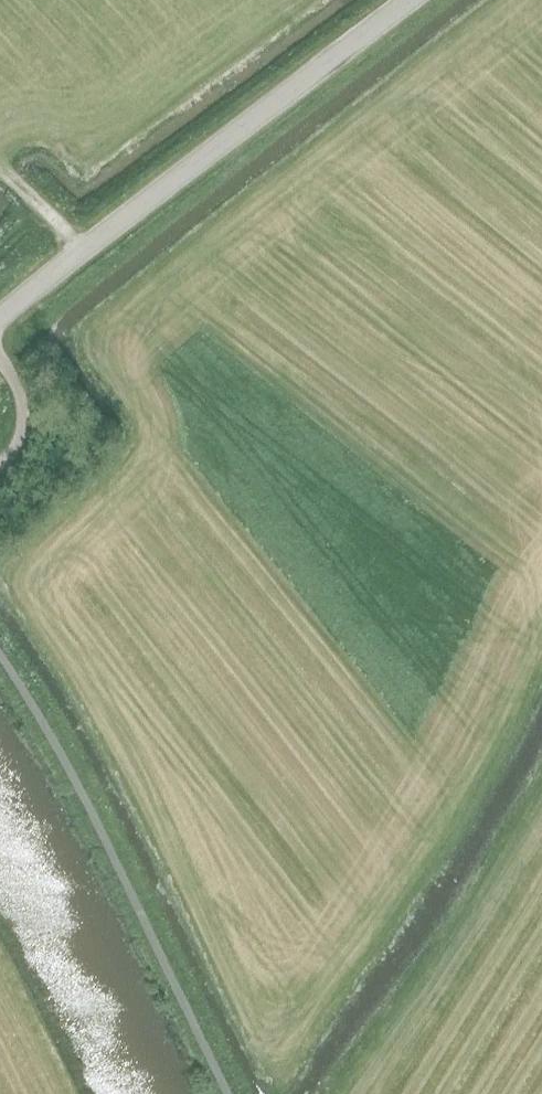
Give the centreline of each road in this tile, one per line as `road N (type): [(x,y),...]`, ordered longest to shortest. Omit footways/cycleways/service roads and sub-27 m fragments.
road 1 (tertiary): [(0,317),(409,0)]

